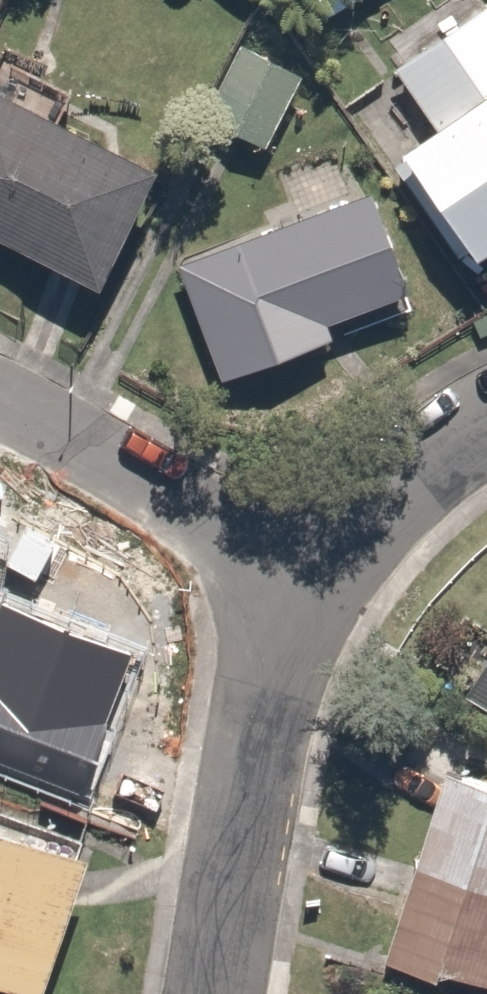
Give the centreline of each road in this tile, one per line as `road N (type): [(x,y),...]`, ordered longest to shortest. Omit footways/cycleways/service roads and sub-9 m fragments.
road 1 (residential): [(210,993),(271,690),(317,576)]
road 2 (residential): [(0,407),(317,576)]
road 3 (residential): [(317,576),(390,491),(486,413)]

